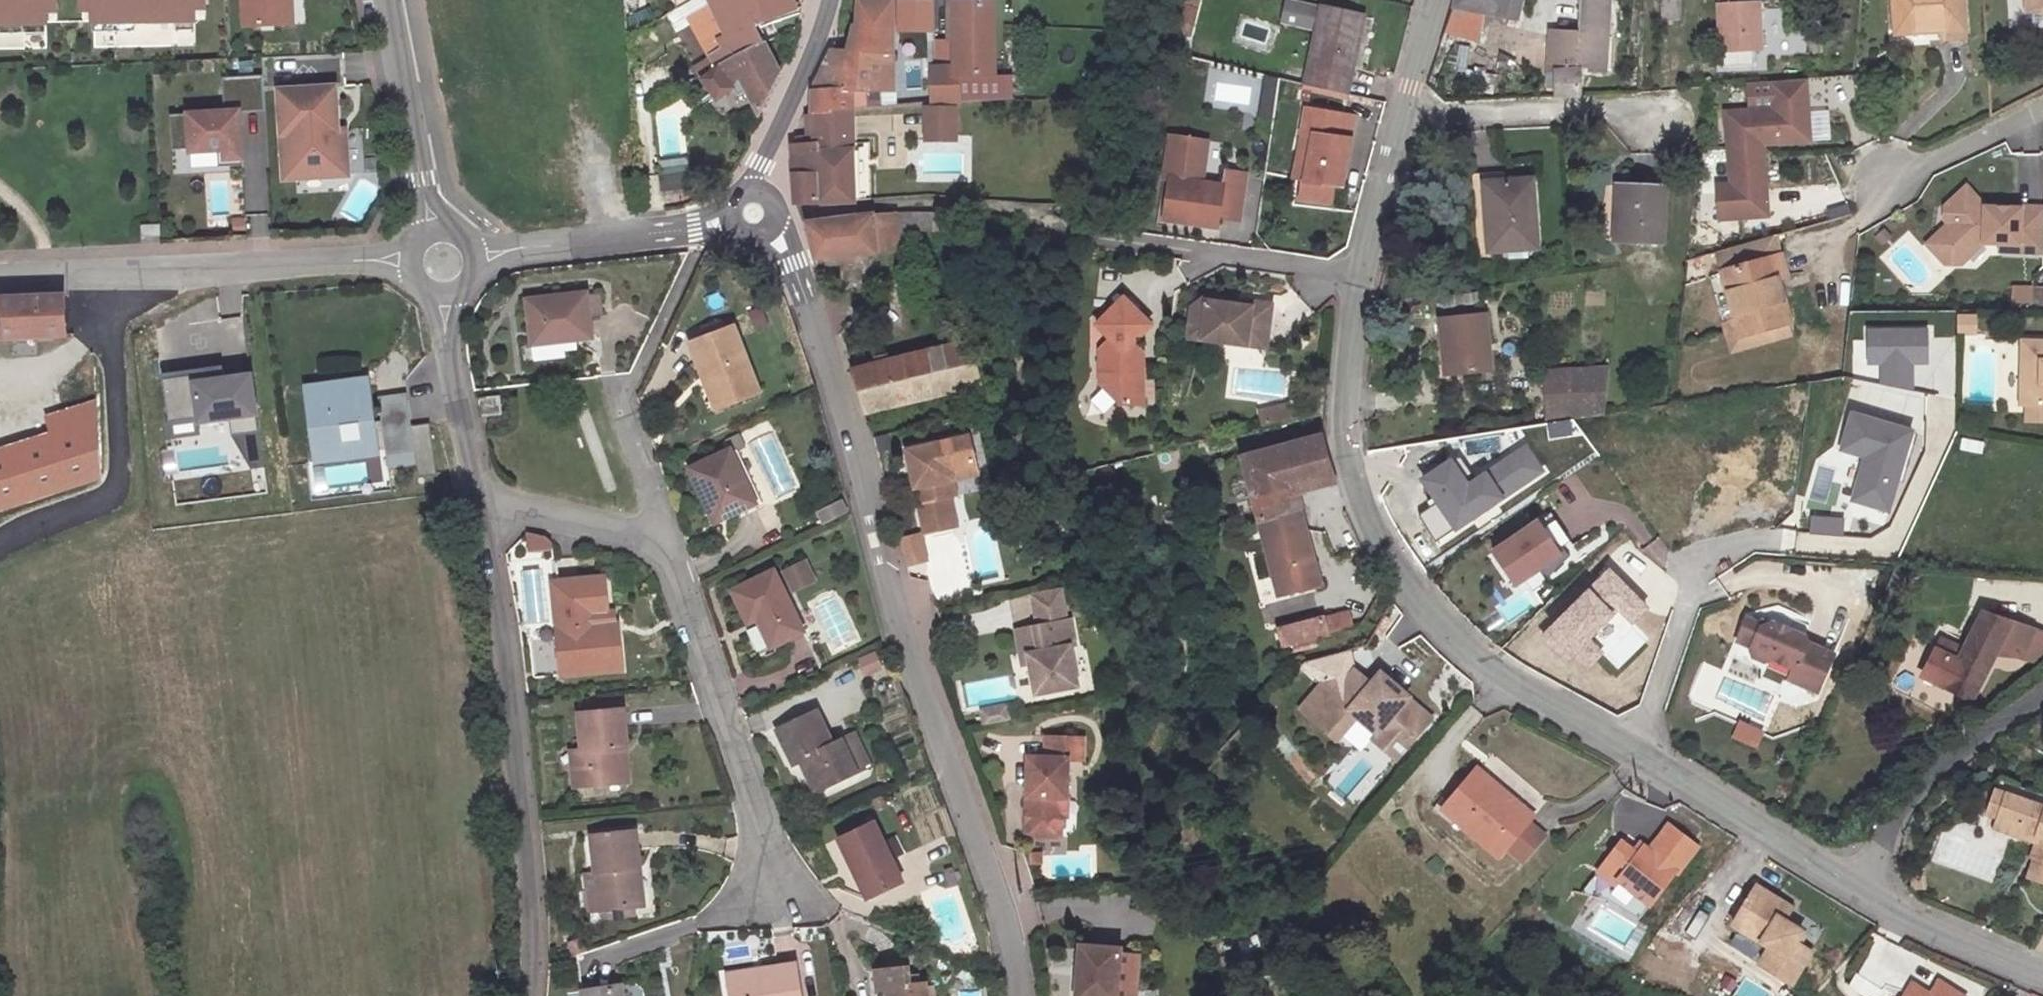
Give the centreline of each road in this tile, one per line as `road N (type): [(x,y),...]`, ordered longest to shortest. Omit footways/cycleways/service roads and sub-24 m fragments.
road 1 (unclassified): [(1018,995),(1016,949),(872,541),(790,263),(775,223),(751,209)]
road 2 (unclassified): [(1402,117),(1356,289),(1342,430),(1348,467),(1371,527),(1442,626),(1499,674),(1632,753)]
road 3 (unclassified): [(531,995),(512,705),(477,507)]
road 4 (residential): [(782,899),(666,543)]
road 5 (residential): [(112,276),(114,489),(0,549)]
road 6 (residential): [(112,276),(442,263)]
road 7 (residential): [(442,263),(698,228),(751,209)]
road 8 (residential): [(2042,692),(1905,801),(1855,886)]
road 9 (residential): [(387,0),(442,263)]
road 10 (unclassified): [(1632,753),(1855,886)]
road 11 (residential): [(1402,117),(1607,109),(1659,120)]
road 12 (unclassified): [(477,507),(442,263)]
road 13 (unclassified): [(829,0),(816,45),(753,177),(751,209)]
road 14 (unclassified): [(1855,886),(1934,929),(2042,972)]
road 15 (residential): [(666,543),(503,503),(477,507)]
road 16 (residential): [(1632,753),(1699,572)]
road 17 (residential): [(2042,110),(1879,186)]
road 18 (residential): [(621,393),(666,543)]
road 19 (unclassified): [(1435,0),(1402,117)]

